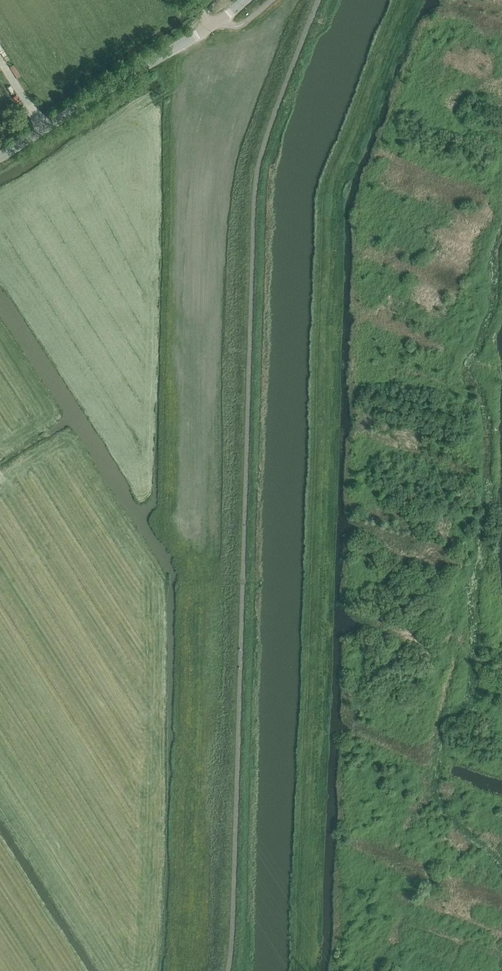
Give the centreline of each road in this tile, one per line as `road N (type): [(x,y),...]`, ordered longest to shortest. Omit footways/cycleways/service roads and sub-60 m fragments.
road 1 (tertiary): [(0,158),(246,0)]

